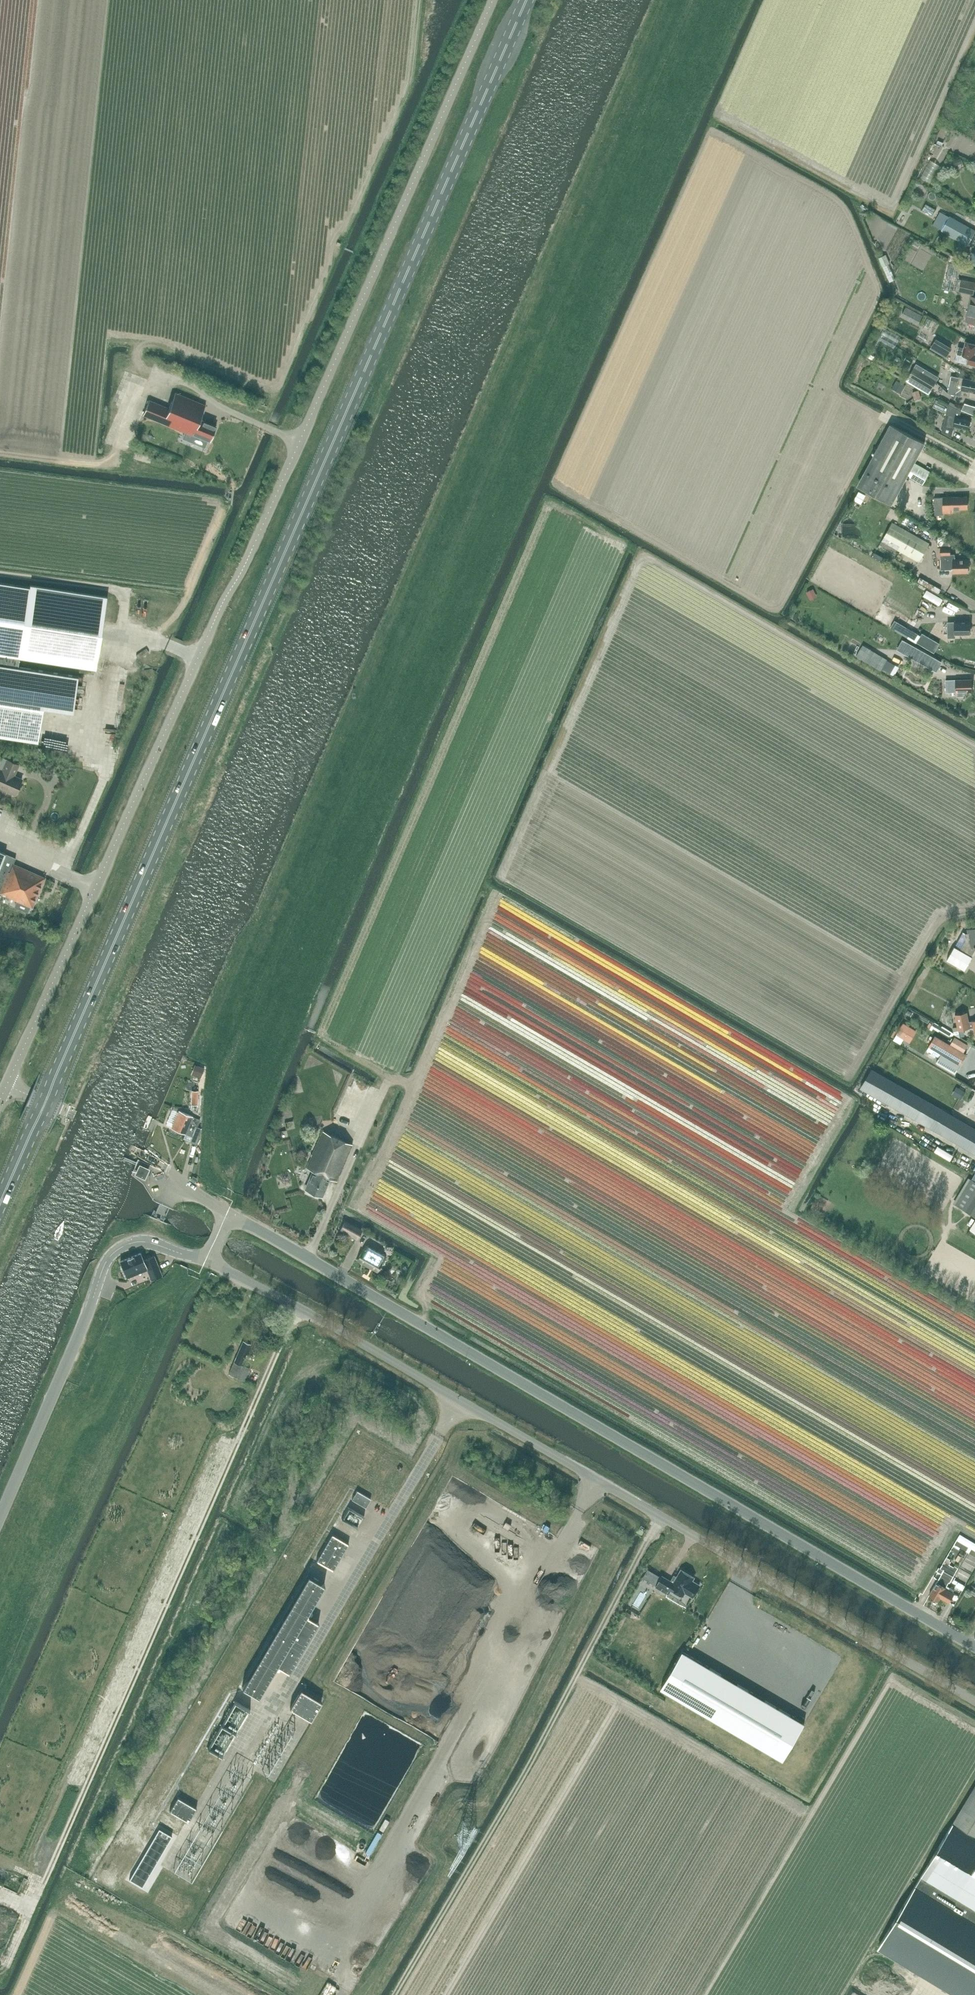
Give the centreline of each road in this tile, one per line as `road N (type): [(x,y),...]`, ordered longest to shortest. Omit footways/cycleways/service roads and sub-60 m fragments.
road 1 (primary): [(0,1203),(527,0)]
road 2 (unclassified): [(6,1085),(493,0)]
road 3 (unclassified): [(974,1643),(229,1213)]
road 4 (unclassified): [(974,1700),(460,1398)]
road 5 (track): [(392,1994),(661,1515)]
road 6 (unclassified): [(0,1520),(112,1259),(123,1246),(152,1237),(211,1261)]
road 7 (unclassified): [(460,1398),(211,1261)]
road 8 (track): [(94,718),(122,593),(0,576)]

